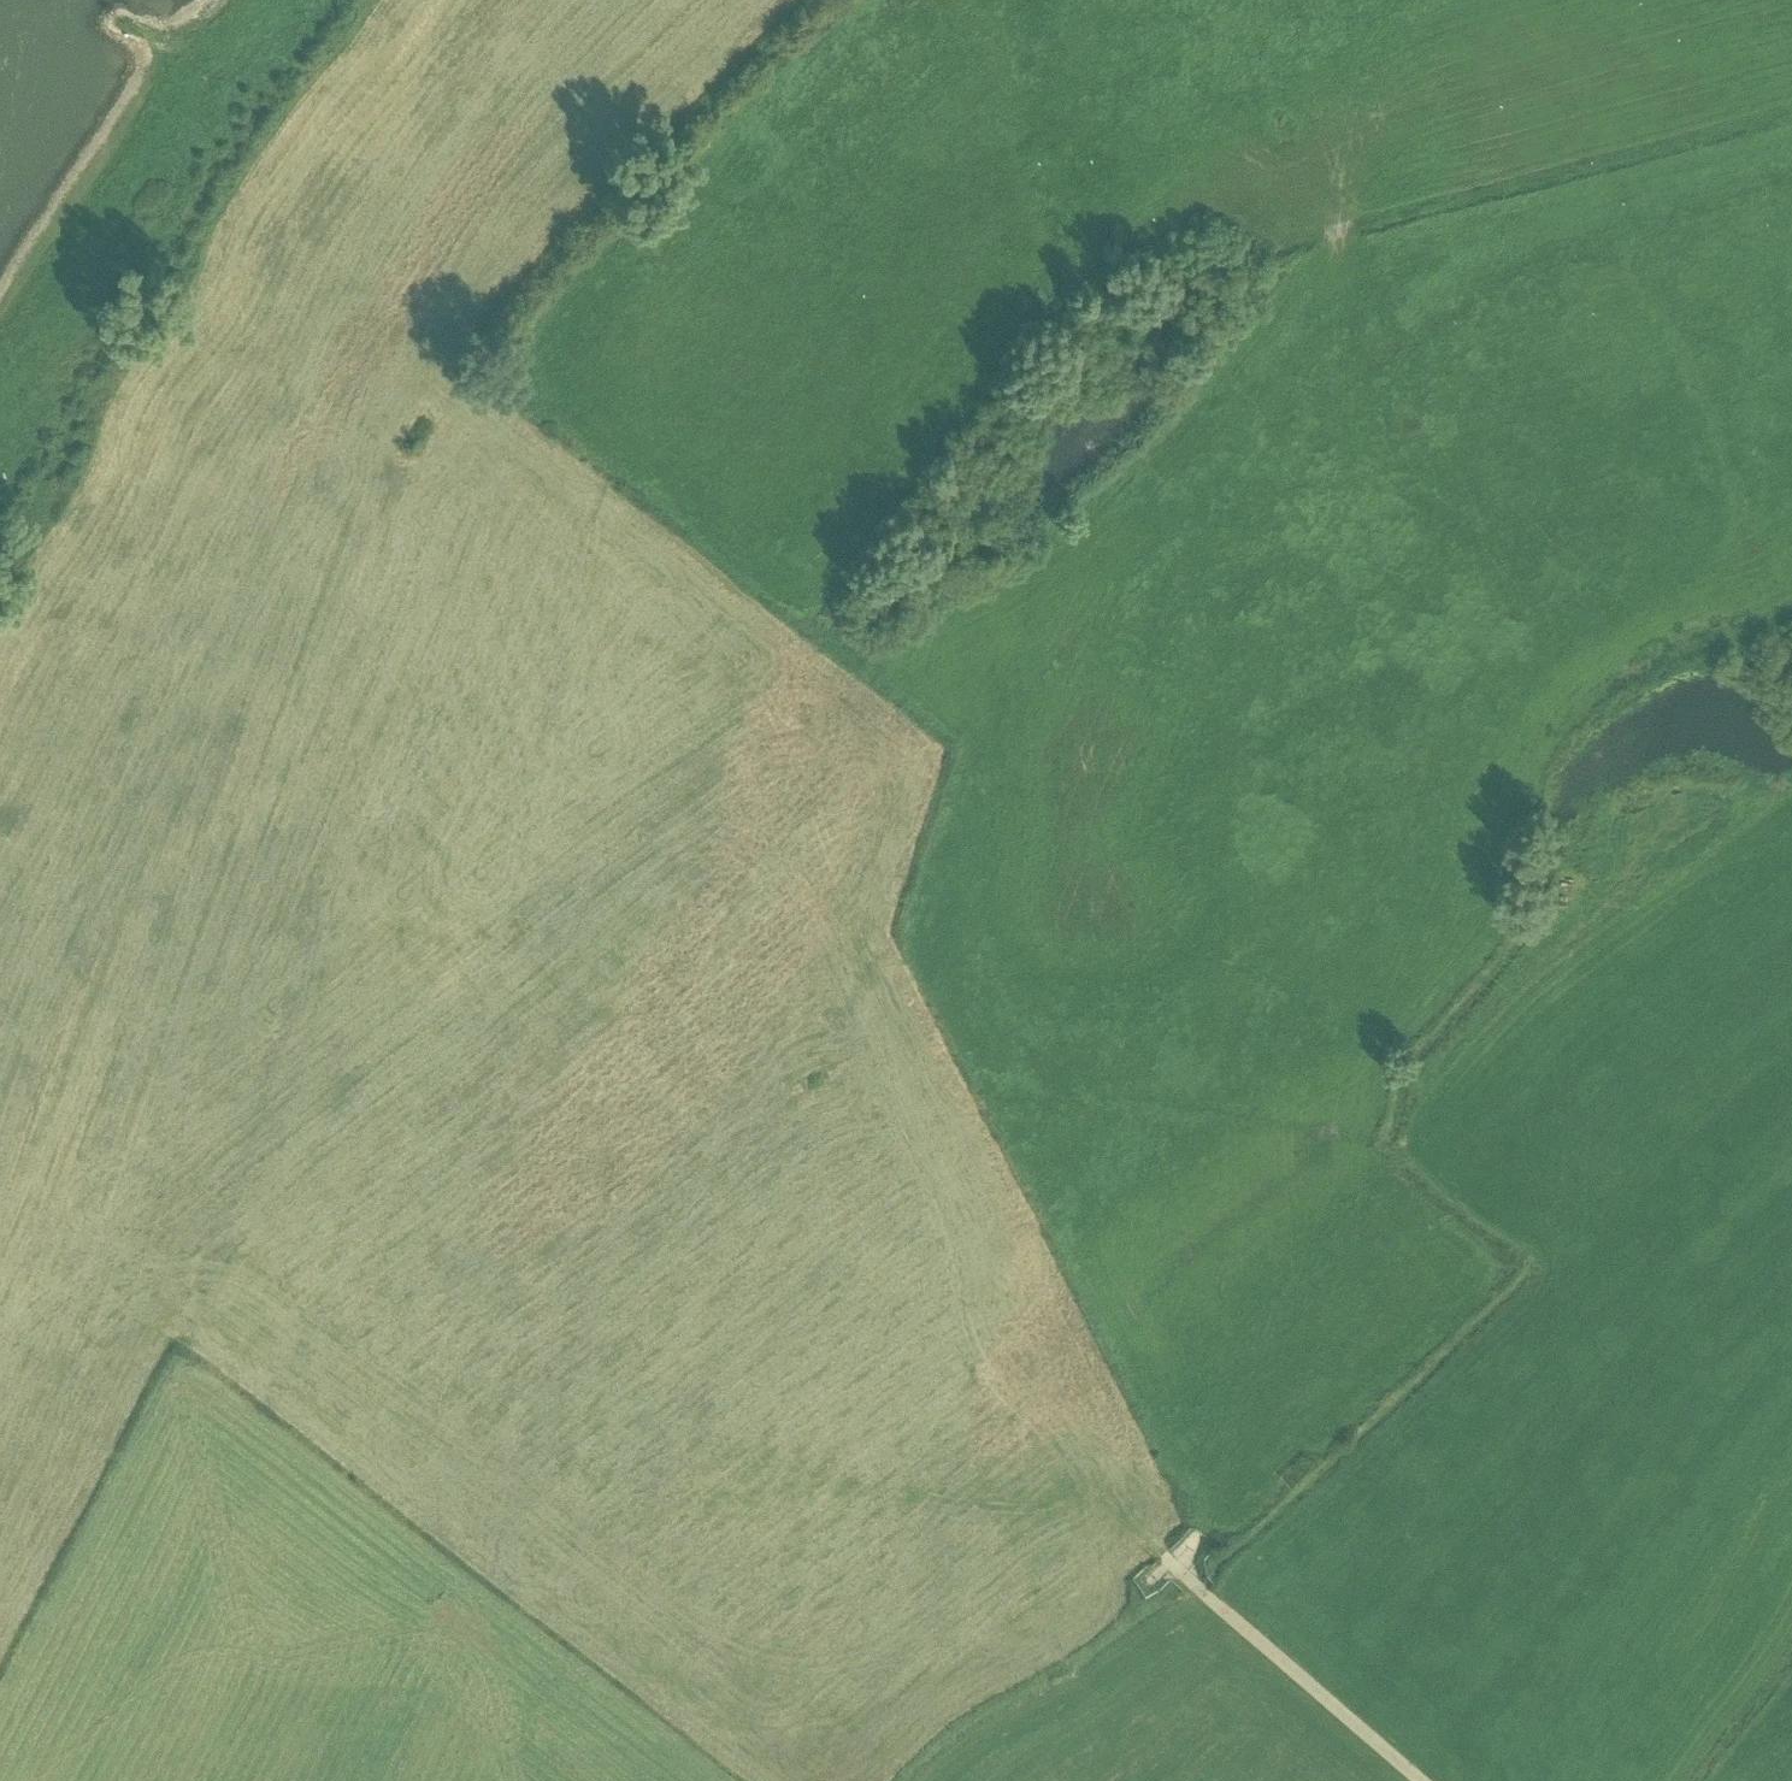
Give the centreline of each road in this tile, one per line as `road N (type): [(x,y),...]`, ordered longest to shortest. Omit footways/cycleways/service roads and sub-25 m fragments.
road 1 (unclassified): [(1404,1780),(1192,1593)]

